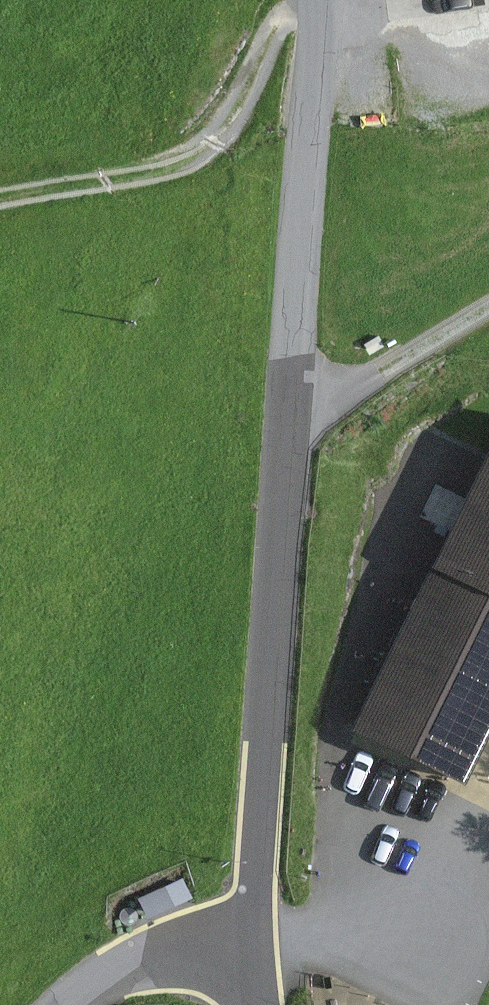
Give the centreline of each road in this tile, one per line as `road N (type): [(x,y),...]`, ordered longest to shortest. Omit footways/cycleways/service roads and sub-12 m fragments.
road 1 (unclassified): [(250,941),(315,0)]
road 2 (track): [(0,201),(184,166),(229,137),(257,93),(281,24),(315,3)]
road 3 (unclassified): [(84,1004),(112,981),(181,949),(250,941)]

